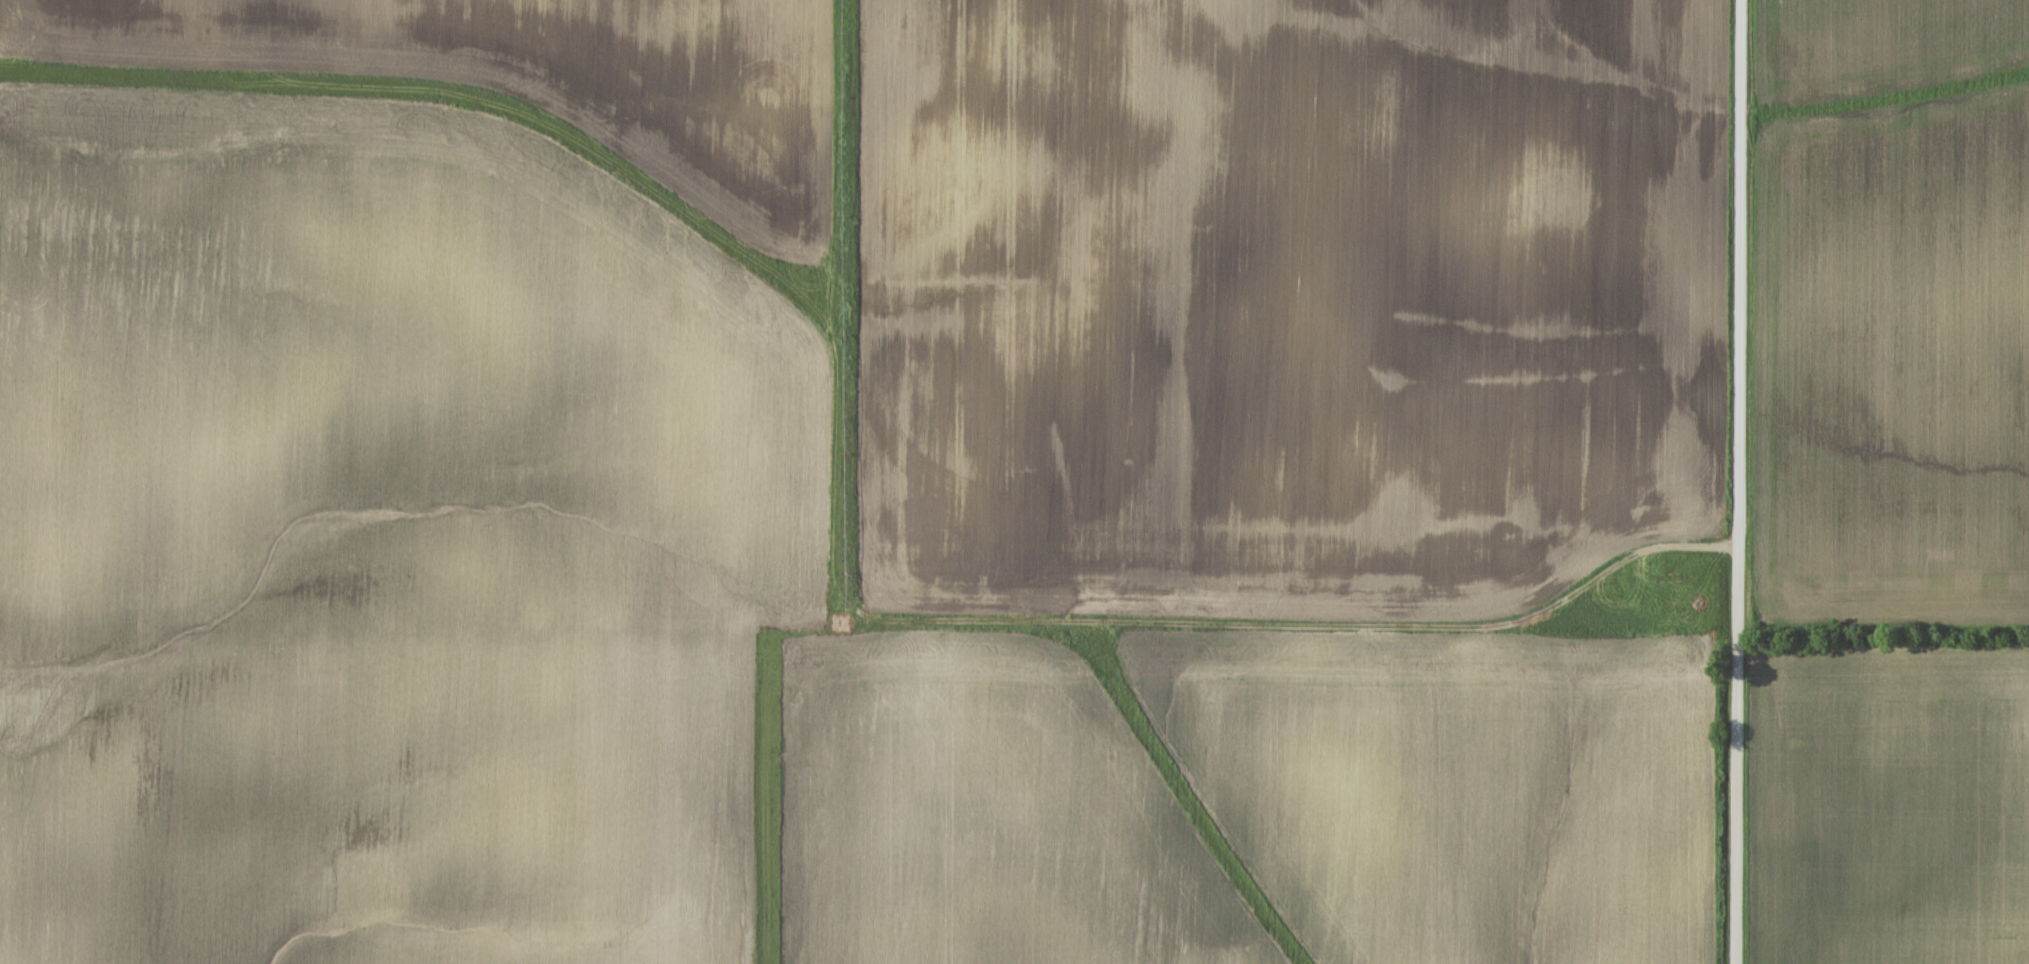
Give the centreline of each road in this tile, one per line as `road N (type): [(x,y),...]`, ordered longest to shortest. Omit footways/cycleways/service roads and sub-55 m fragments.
road 1 (residential): [(1743,963),(1750,0)]

